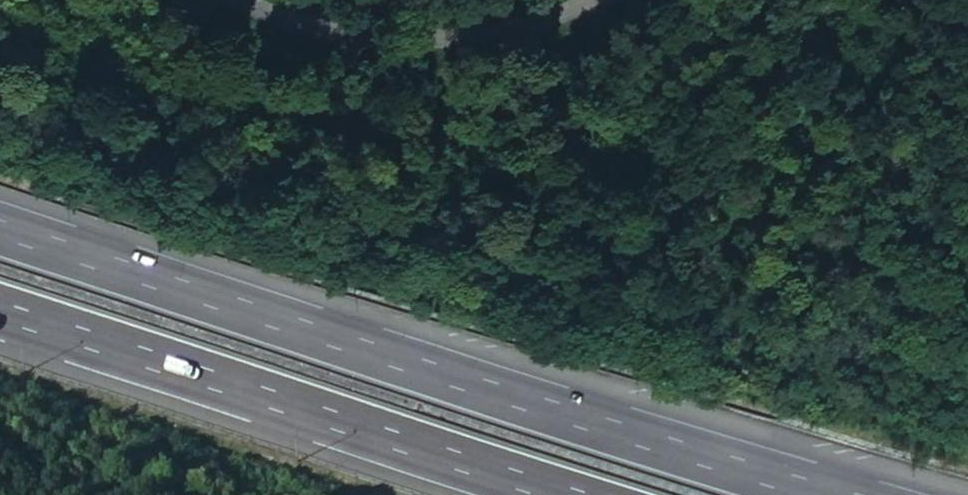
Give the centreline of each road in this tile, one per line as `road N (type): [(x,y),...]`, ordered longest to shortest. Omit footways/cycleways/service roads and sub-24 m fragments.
road 1 (motorway): [(826,494),(0,233)]
road 2 (motorway): [(0,312),(581,494)]
road 3 (tertiary): [(665,0),(641,15),(539,42),(419,52),(310,30),(262,0)]

